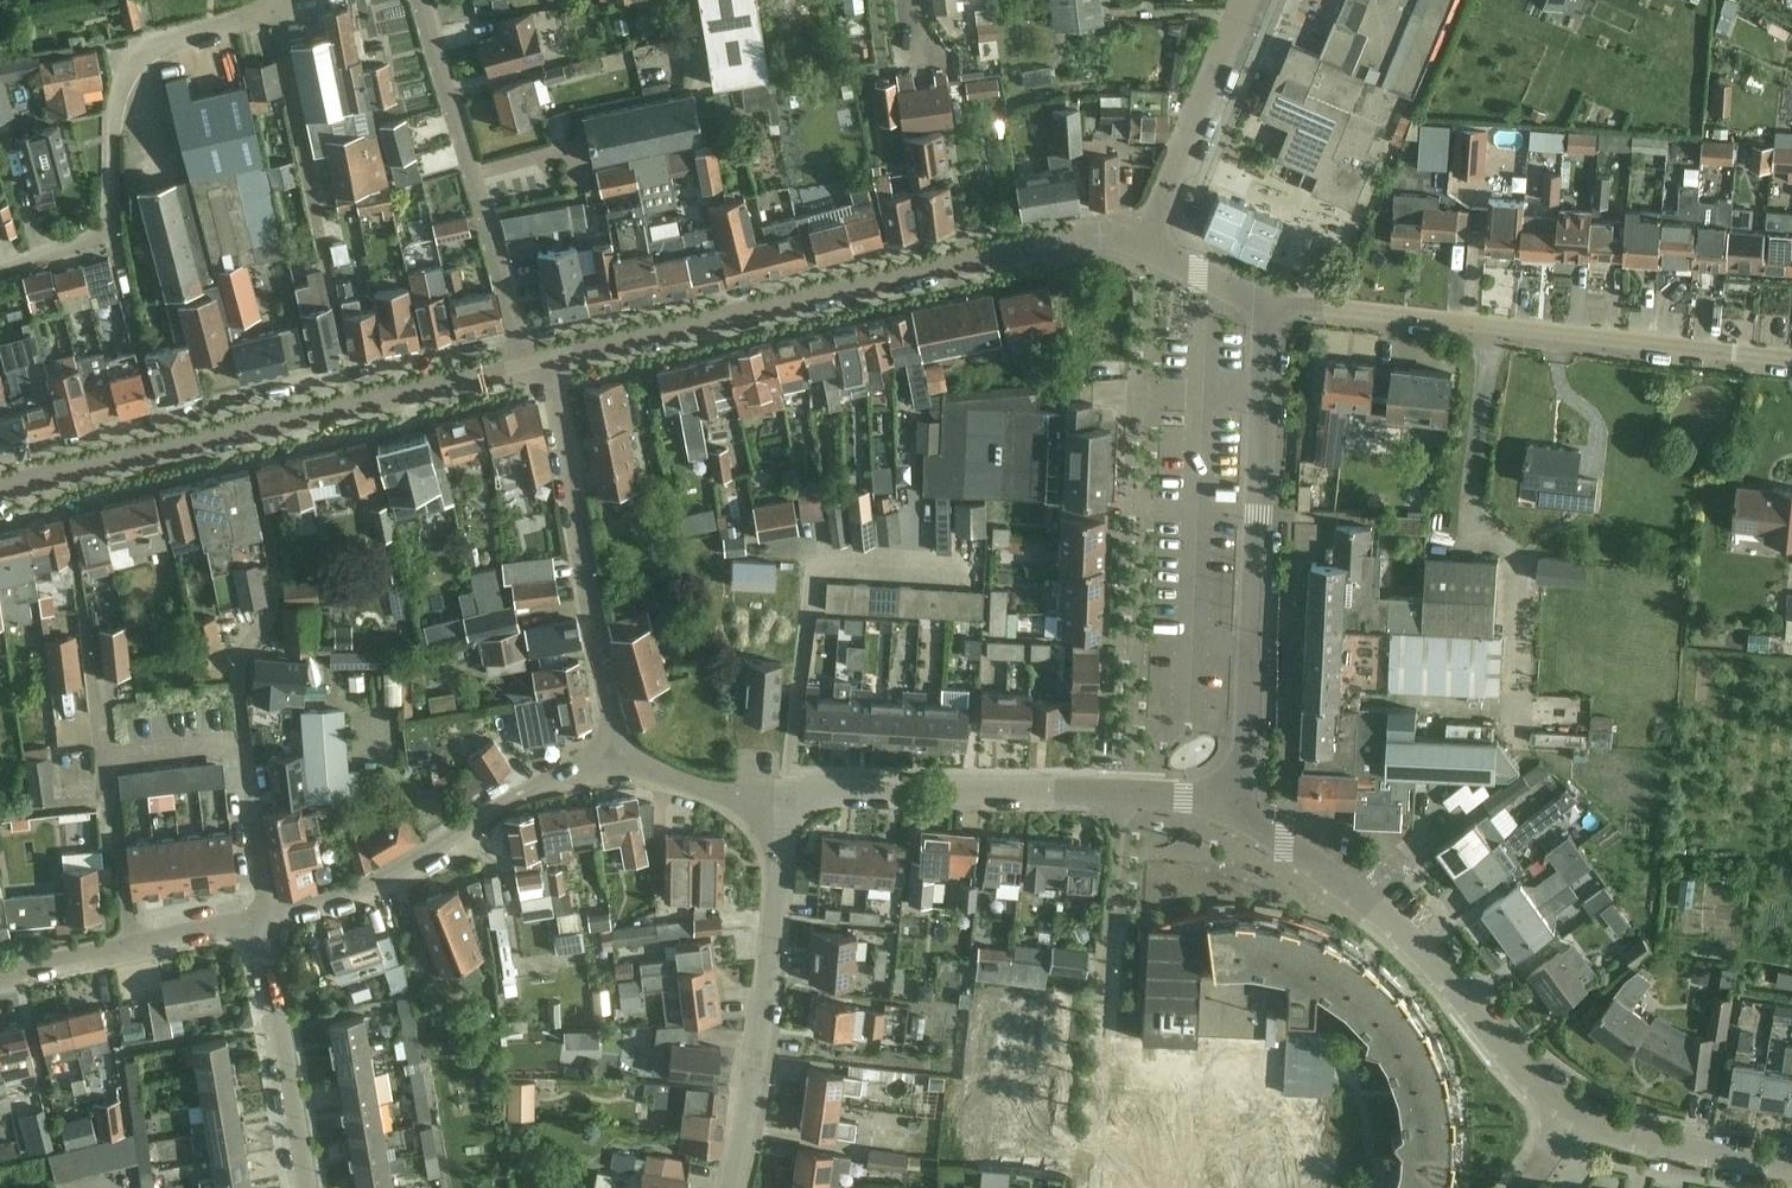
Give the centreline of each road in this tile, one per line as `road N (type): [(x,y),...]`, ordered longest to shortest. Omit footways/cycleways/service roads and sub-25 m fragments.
road 1 (residential): [(1149,234),(1100,232),(543,366)]
road 2 (residential): [(543,366),(0,489)]
road 3 (residential): [(1791,357),(1312,305),(1270,307)]
road 4 (residential): [(1270,307),(1249,744),(1224,810)]
road 5 (residential): [(270,912),(244,742),(110,760),(133,942)]
road 6 (residential): [(1574,1117),(1505,1053),(1403,933),(1281,842),(1224,810)]
road 7 (residential): [(1083,1187),(1125,791)]
road 8 (residential): [(616,743),(352,892),(270,912)]
road 9 (residential): [(543,366),(423,0)]
road 10 (residential): [(616,743),(559,415),(543,366)]
road 11 (residential): [(726,1187),(772,927),(772,808)]
road 12 (residential): [(772,808),(789,795),(1125,791)]
road 13 (residential): [(274,0),(249,16),(126,54),(114,118),(114,232)]
road 14 (residential): [(308,1187),(259,914)]
road 15 (residential): [(1149,234),(1240,0)]
road 16 (residential): [(1791,1166),(1624,1137),(1574,1117)]
road 17 (residential): [(772,808),(650,768),(616,743)]
road 18 (residential): [(1270,307),(1165,258),(1149,234)]
road 19 (residential): [(0,972),(133,942)]
road 20 (residential): [(133,942),(259,914)]

